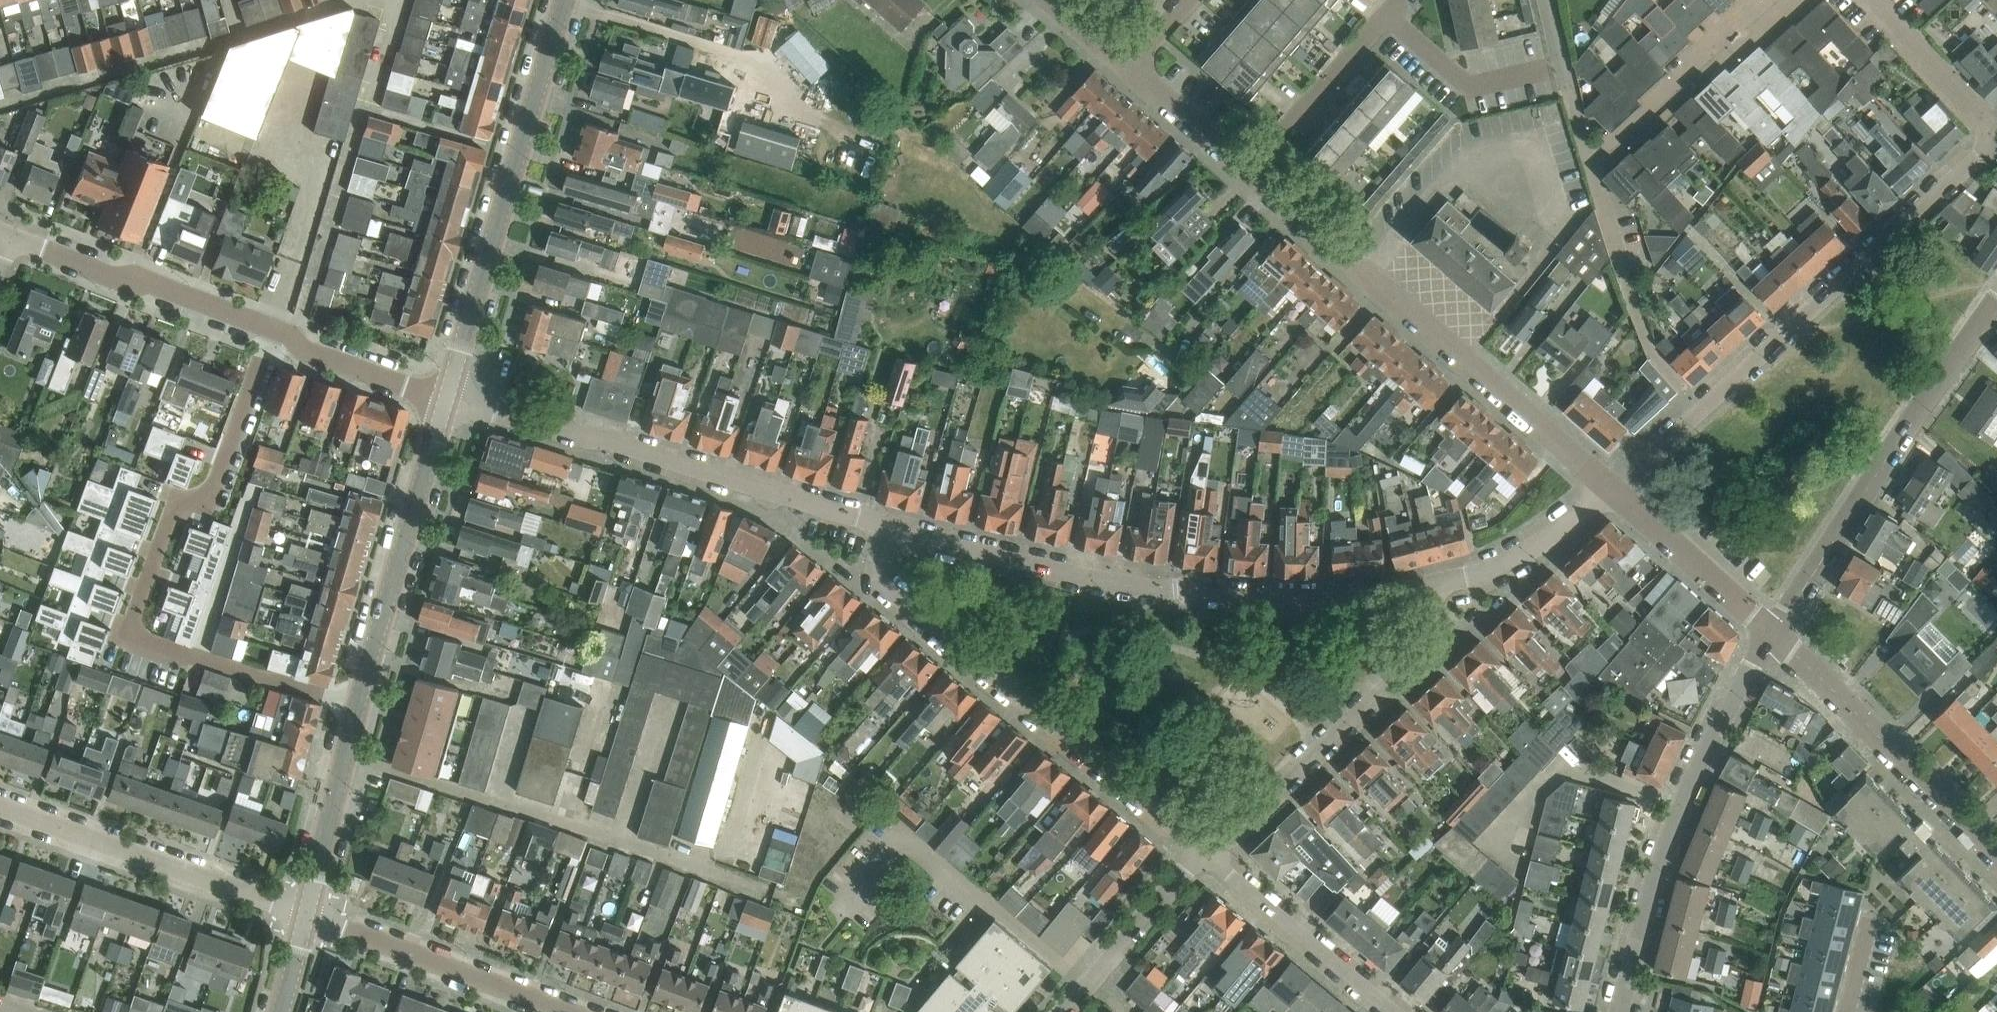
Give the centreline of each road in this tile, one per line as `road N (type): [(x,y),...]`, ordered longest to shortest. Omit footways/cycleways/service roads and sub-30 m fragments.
road 1 (residential): [(357,704),(133,637),(130,622),(174,501),(210,493),(269,327)]
road 2 (residential): [(1427,587),(1325,597),(1133,588),(892,528)]
road 3 (residential): [(1996,140),(1612,489)]
road 4 (residential): [(1612,489),(1247,170)]
road 5 (residential): [(1207,853),(887,590),(881,572),(892,528)]
road 6 (residential): [(892,528),(620,441),(578,438),(447,399)]
road 7 (residential): [(447,399),(563,0)]
road 8 (residential): [(1620,1011),(1683,805),(1773,635)]
road 9 (residential): [(1996,302),(1903,429),(1773,635)]
road 10 (residential): [(1207,853),(1430,651),(1427,587)]
road 11 (residential): [(306,915),(0,806)]
road 12 (residential): [(357,704),(447,399)]
road 13 (residential): [(1996,856),(1773,635)]
road 14 (residential): [(565,1011),(306,915)]
road 15 (residential): [(269,327),(9,239)]
road 16 (residential): [(1594,171),(1778,0)]
road 17 (residential): [(1395,1011),(1207,853)]
road 18 (residential): [(1773,635),(1612,489)]
road 19 (residential): [(306,915),(357,704)]
road 20 (residential): [(1065,1011),(1207,853)]
road 21 (residential): [(1427,587),(1515,560),(1612,489)]
road 22 (residential): [(1247,170),(1387,13)]
road 23 (residential): [(447,399),(309,356),(292,336),(269,327)]
road 24 (residential): [(1387,13),(1471,86),(1552,67)]
road 25 (residential): [(1873,0),(1996,140)]
road 26 (residential): [(1247,170),(1128,67)]

